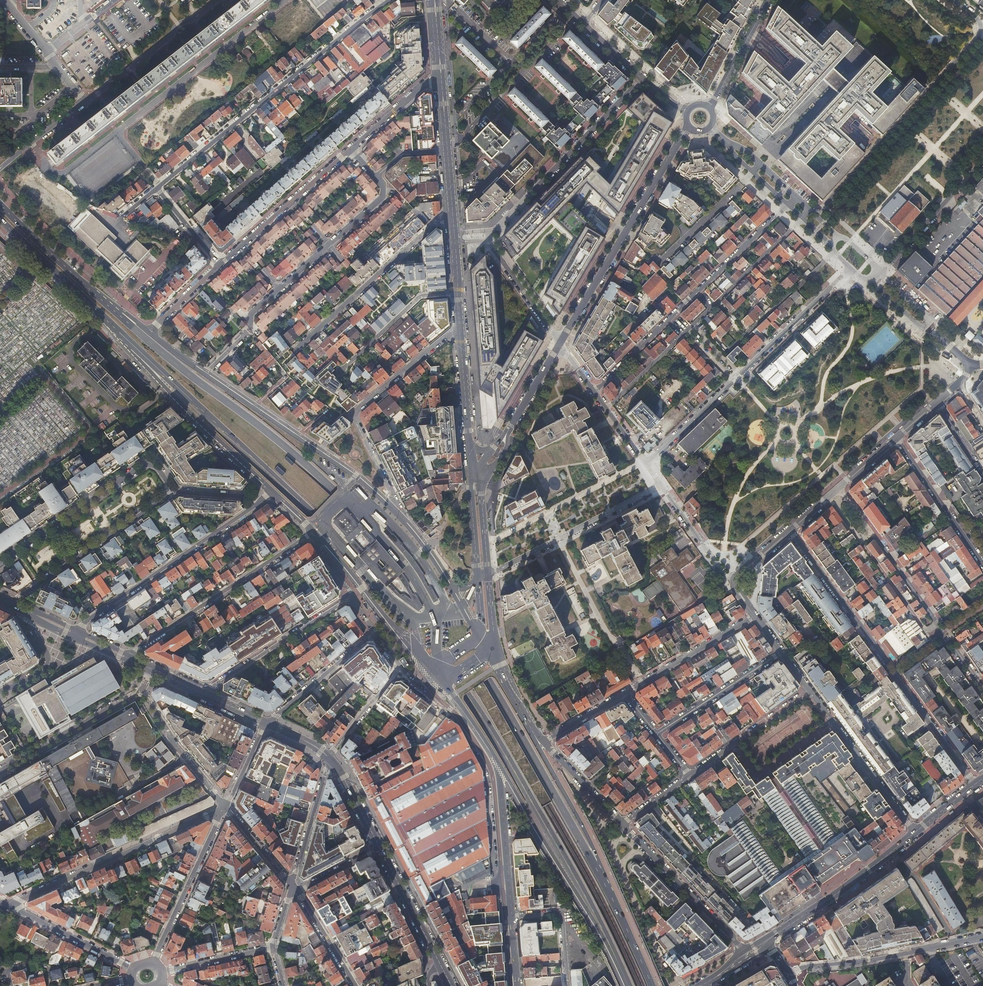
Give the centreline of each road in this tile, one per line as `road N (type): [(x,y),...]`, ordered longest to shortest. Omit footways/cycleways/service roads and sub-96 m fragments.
road 1 (primary): [(95,310),(313,515),(467,693),(578,881),(627,985)]
road 2 (primary): [(626,926),(488,679),(392,556),(291,453),(102,298)]
road 3 (residential): [(285,0),(63,172),(31,142)]
road 4 (residential): [(974,785),(790,531)]
road 5 (residential): [(392,0),(156,188)]
road 6 (residential): [(953,0),(978,19),(982,34),(824,206),(810,210)]
road 7 (residential): [(646,463),(851,270)]
road 8 (residential): [(788,205),(595,393)]
road 9 (primary): [(494,758),(625,985)]
road 10 (unclassified): [(95,310),(274,495)]
road 11 (residential): [(408,526),(356,412),(460,332)]
road 12 (tertiary): [(560,343),(689,126)]
road 13 (primary): [(626,926),(519,707)]
road 14 (residential): [(225,806),(8,905)]
road 15 (residential): [(77,632),(265,498)]
road 16 (residential): [(311,533),(124,654)]
road 17 (residential): [(642,79),(486,231)]
road 18 (residential): [(0,563),(142,466),(154,466),(169,492)]
road 19 (residential): [(451,211),(293,352)]
road 20 (residential): [(789,975),(982,937)]
road 21 (residential): [(660,486),(487,576)]
road 22 (residential): [(169,492),(10,604)]
road 23 (unclassified): [(311,533),(436,680)]
road 24 (secondary): [(767,941),(915,833)]
road 25 (residential): [(829,498),(925,632),(938,623)]
road 26 (residential): [(809,689),(915,833)]
road 27 (residential): [(206,695),(342,603),(355,603)]
road 28 (residential): [(220,265),(352,149)]
road 29 (residential): [(744,950),(623,824)]
road 30 (residential): [(152,963),(225,806)]
road 31 (residential): [(218,0),(178,24),(86,102)]
road 32 (residential): [(840,488),(938,623)]
road 33 (residential): [(0,770),(142,689)]
road 34 (secondary): [(494,758),(511,916)]
road 35 (residential): [(879,274),(982,158)]
road 36 (residential): [(982,565),(895,438)]
road 37 (residential): [(624,694),(754,616)]
road 38 (residential): [(781,652),(656,734)]
road 39 (residential): [(809,689),(689,775)]
road 40 (residential): [(267,723),(364,641),(382,642)]
road 41 (residential): [(457,294),(422,296),(341,370)]
road 42 (residential): [(142,689),(172,742),(225,806)]
road 43 (residential): [(408,526),(298,437)]
road 44 (residential): [(8,905),(133,969)]
road 45 (primary): [(102,298),(0,204)]
road 46 (primary): [(0,217),(95,310)]
road 47 (secondary): [(441,965),(380,848)]
road 48 (residential): [(330,759),(291,884)]
road 49 (residential): [(524,72),(561,34),(559,23),(547,25),(510,61)]
road 50 (residential): [(742,340),(834,251)]
road 51 (residential): [(487,240),(560,343)]
road 52 (tertiary): [(709,108),(768,0)]
road 53 (residential): [(660,486),(734,584)]
road 54 (residential): [(567,985),(561,917),(511,916)]

